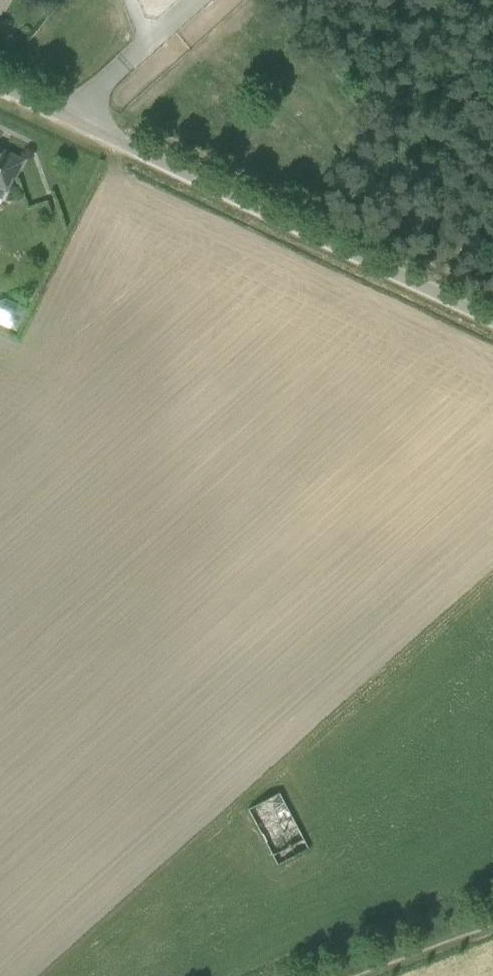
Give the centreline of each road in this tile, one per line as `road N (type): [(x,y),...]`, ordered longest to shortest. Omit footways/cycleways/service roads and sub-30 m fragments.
road 1 (unclassified): [(492,313),(213,197),(0,85)]

